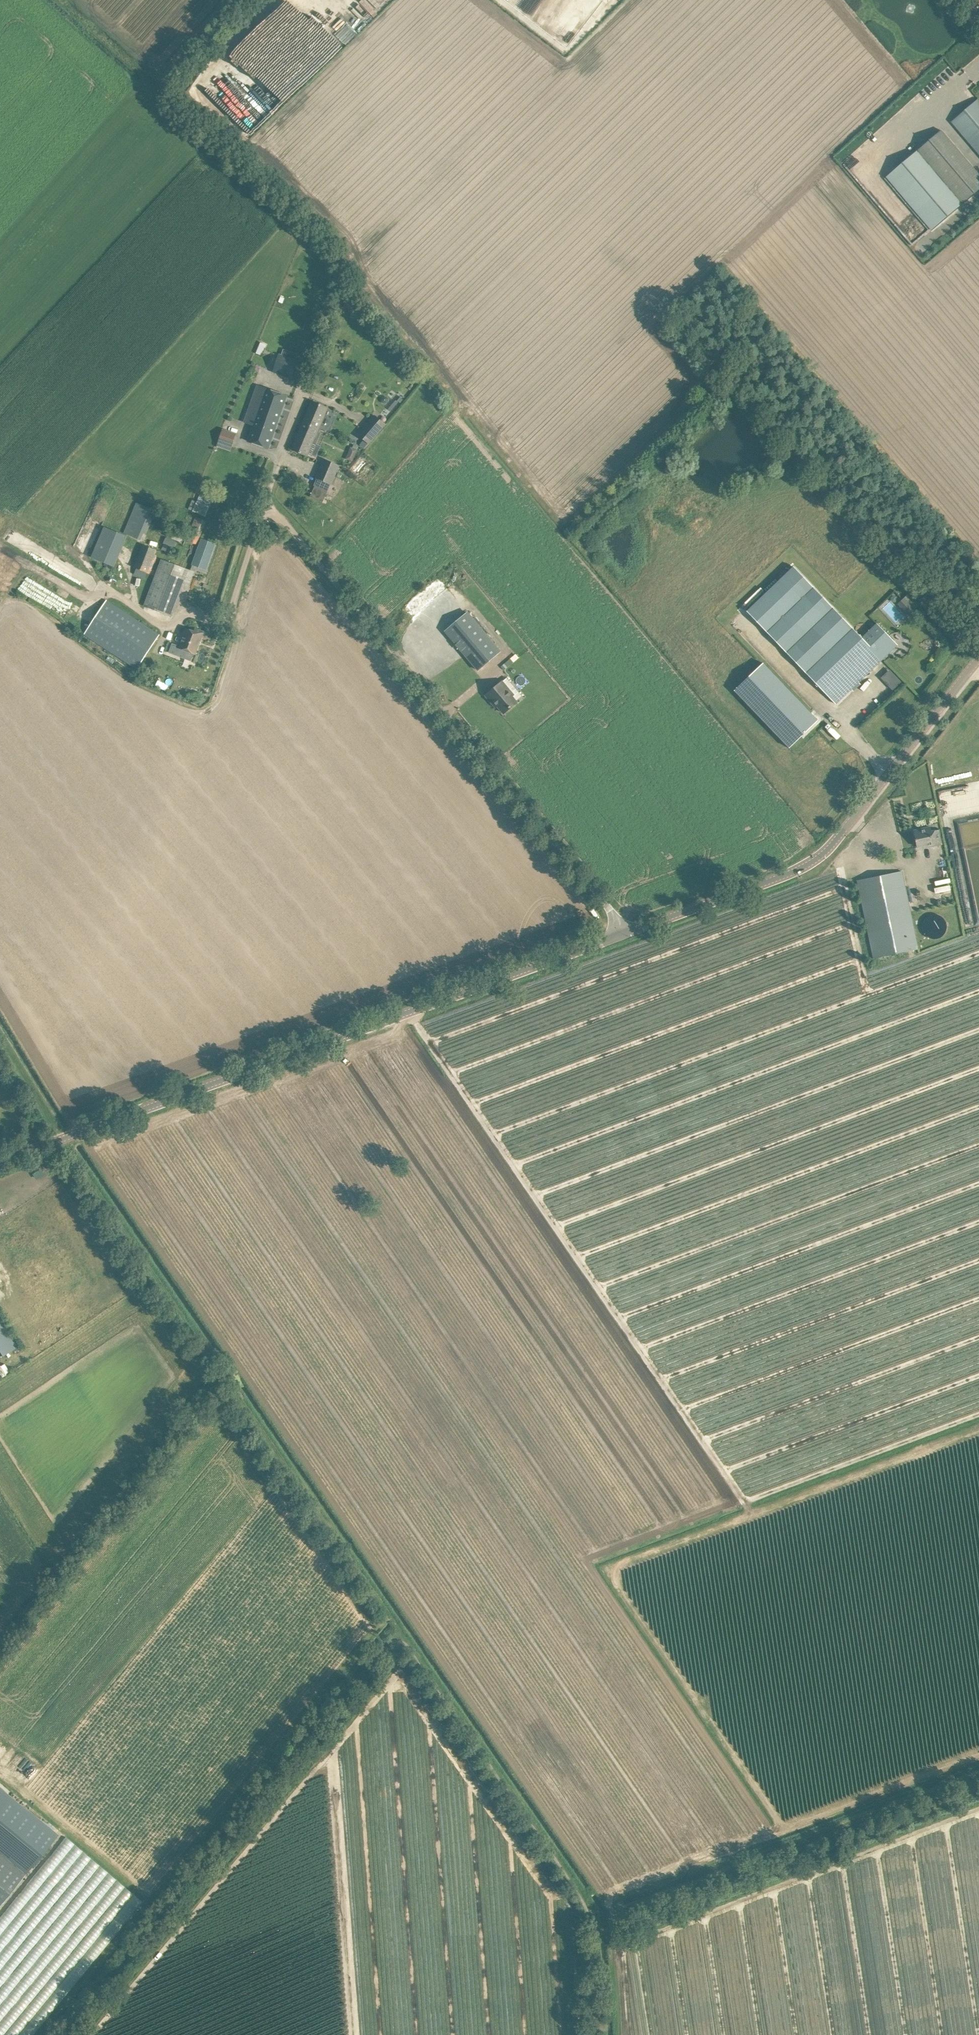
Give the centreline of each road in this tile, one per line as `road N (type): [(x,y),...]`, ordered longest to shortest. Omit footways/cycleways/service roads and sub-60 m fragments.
road 1 (tertiary): [(0,1161),(634,930)]
road 2 (unclassified): [(634,930),(305,539)]
road 3 (tertiary): [(634,930),(827,854),(978,658)]

